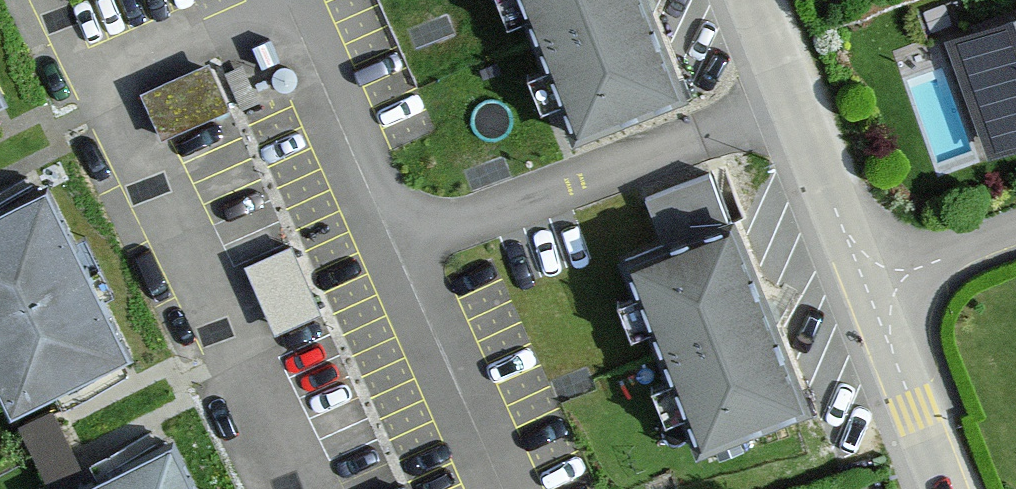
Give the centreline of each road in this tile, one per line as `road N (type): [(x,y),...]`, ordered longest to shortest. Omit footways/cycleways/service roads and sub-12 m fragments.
road 1 (residential): [(755,0),(868,293)]
road 2 (residential): [(868,293),(943,488)]
road 3 (residential): [(868,293),(1015,237)]

